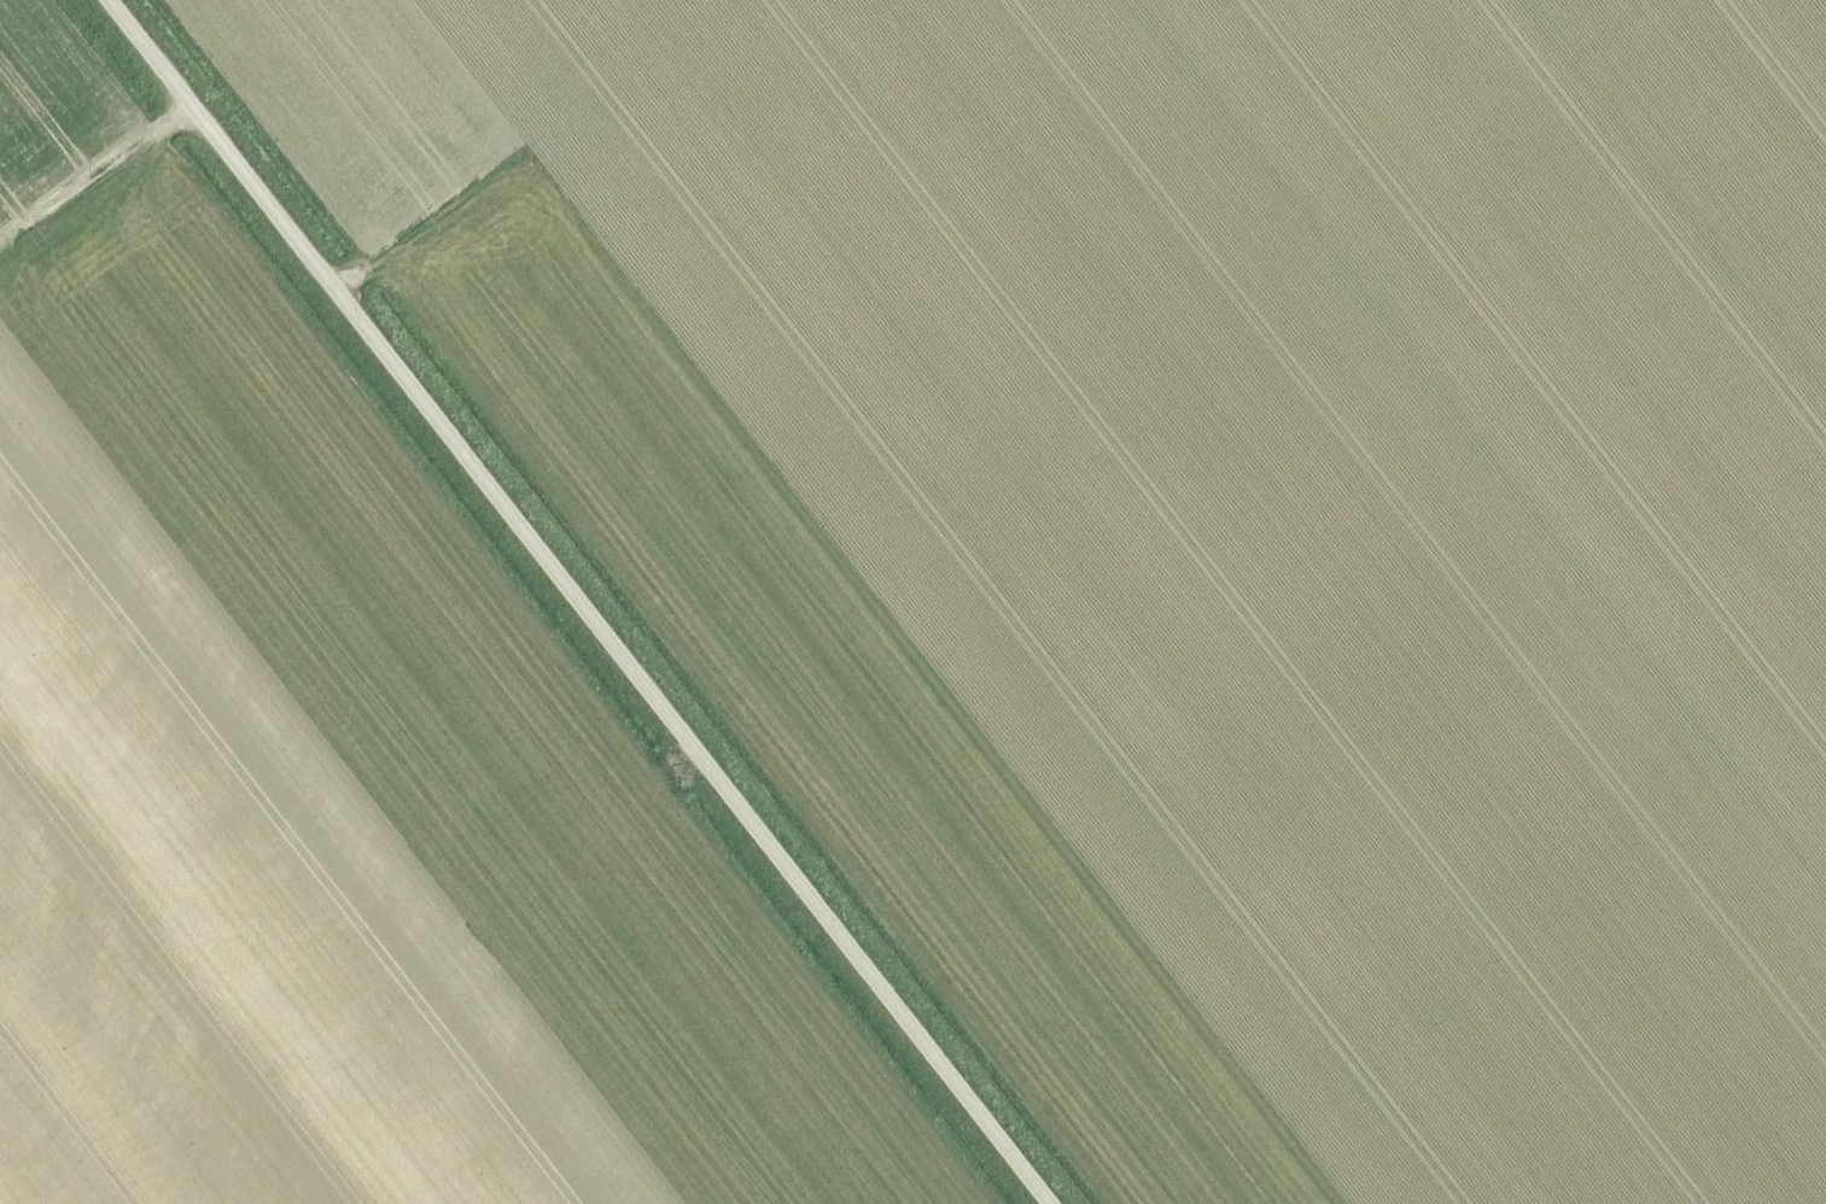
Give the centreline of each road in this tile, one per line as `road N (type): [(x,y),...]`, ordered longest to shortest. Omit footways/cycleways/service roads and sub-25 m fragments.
road 1 (unclassified): [(1048,1203),(110,0)]

